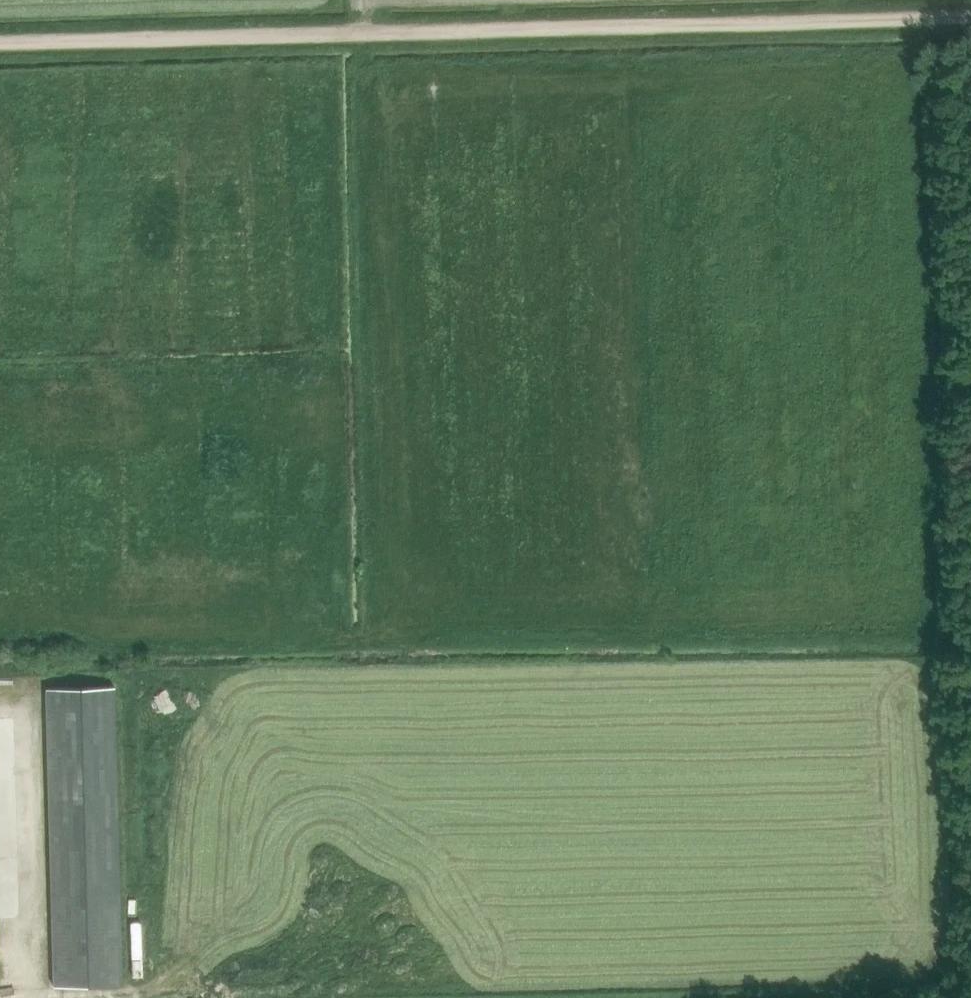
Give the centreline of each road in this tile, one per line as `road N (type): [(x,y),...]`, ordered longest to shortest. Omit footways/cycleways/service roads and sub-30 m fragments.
road 1 (track): [(970,24),(0,50)]

